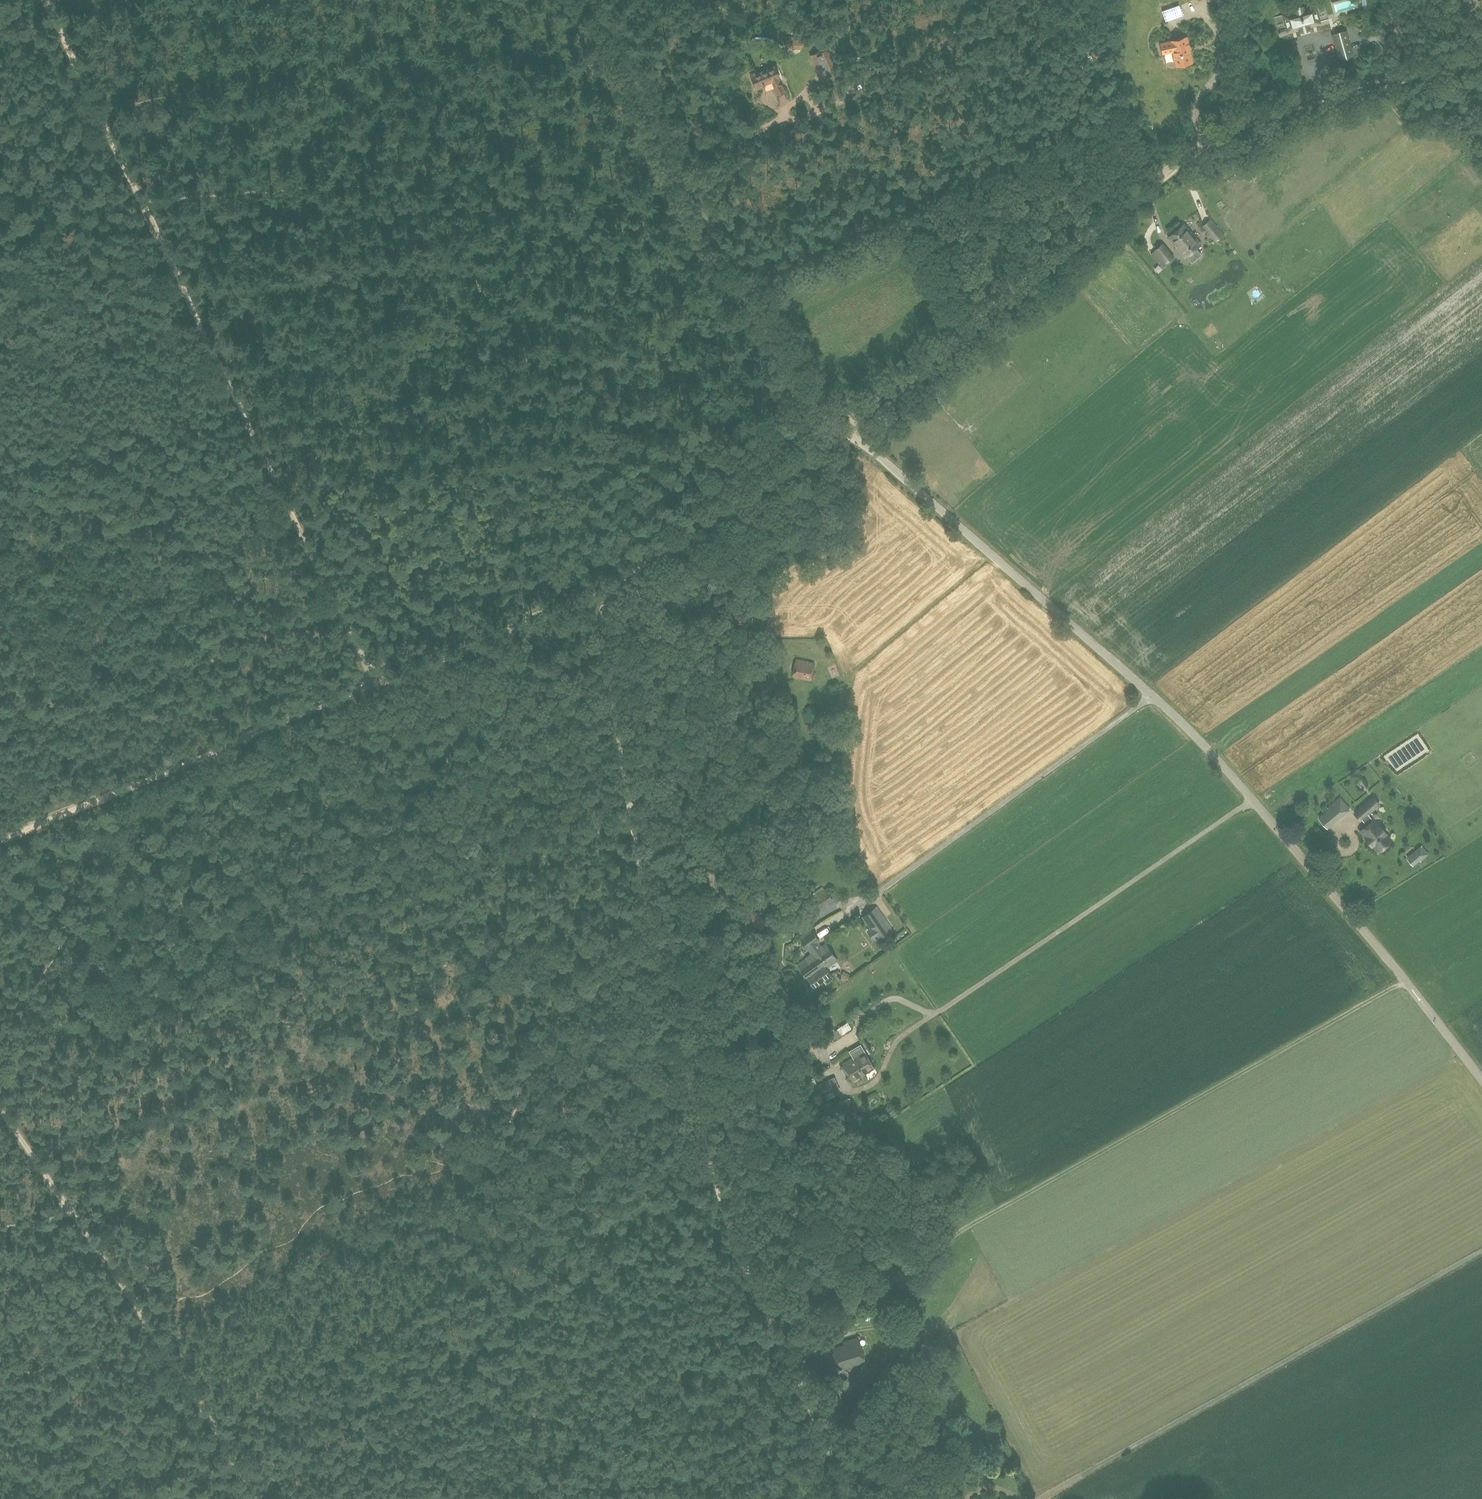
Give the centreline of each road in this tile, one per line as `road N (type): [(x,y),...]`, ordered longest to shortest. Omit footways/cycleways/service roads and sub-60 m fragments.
road 1 (unclassified): [(1481,1080),(1190,731),(793,388),(587,0)]
road 2 (track): [(598,591),(784,472),(1145,186)]
road 3 (track): [(859,1498),(743,1260),(653,930)]
road 4 (track): [(697,534),(722,595),(731,660),(737,852),(704,976),(729,1062)]
road 5 (track): [(173,268),(377,688)]
road 6 (track): [(701,421),(278,481)]
road 7 (unclassified): [(1145,186),(1269,110),(1481,57)]
road 8 (track): [(653,930),(598,591)]
road 9 (track): [(0,839),(273,727)]
road 10 (track): [(44,0),(140,200)]
road 11 (track): [(265,1498),(142,1318)]
road 12 (track): [(377,688),(530,621)]
road 13 (track): [(142,1318),(73,1342),(29,1370),(0,1370)]
road 14 (track): [(142,1318),(67,1206)]

